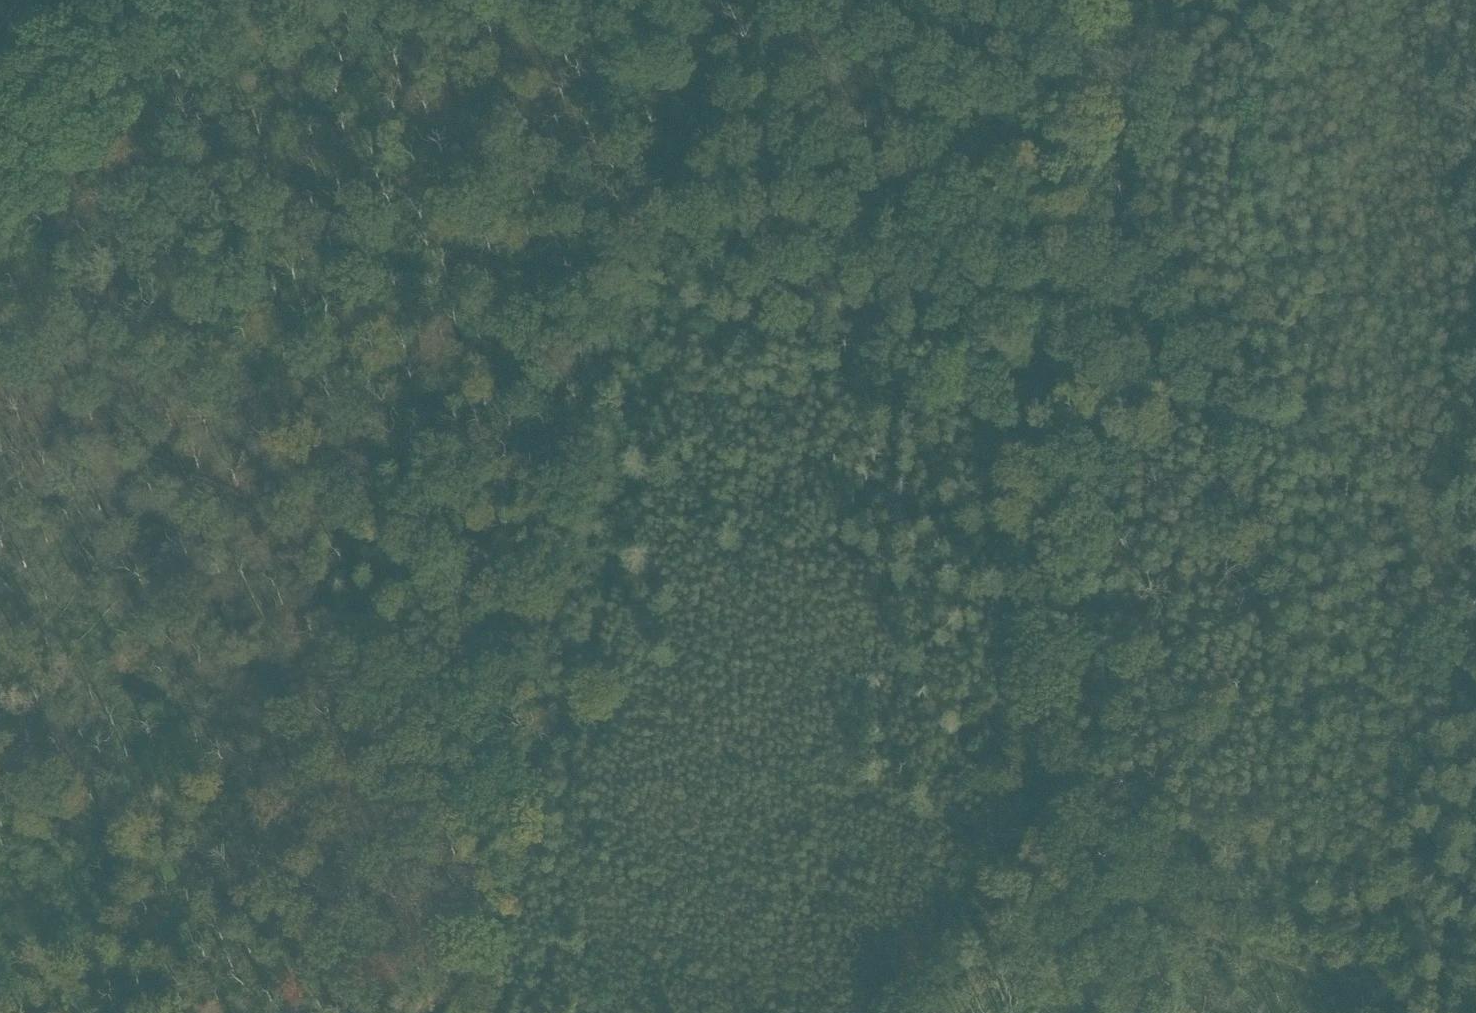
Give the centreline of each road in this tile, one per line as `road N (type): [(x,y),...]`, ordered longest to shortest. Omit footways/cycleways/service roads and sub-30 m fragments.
road 1 (track): [(1055,0),(1041,553),(1029,676),(998,821),(1003,859),(1069,889)]
road 2 (track): [(1376,1012),(1069,889)]

